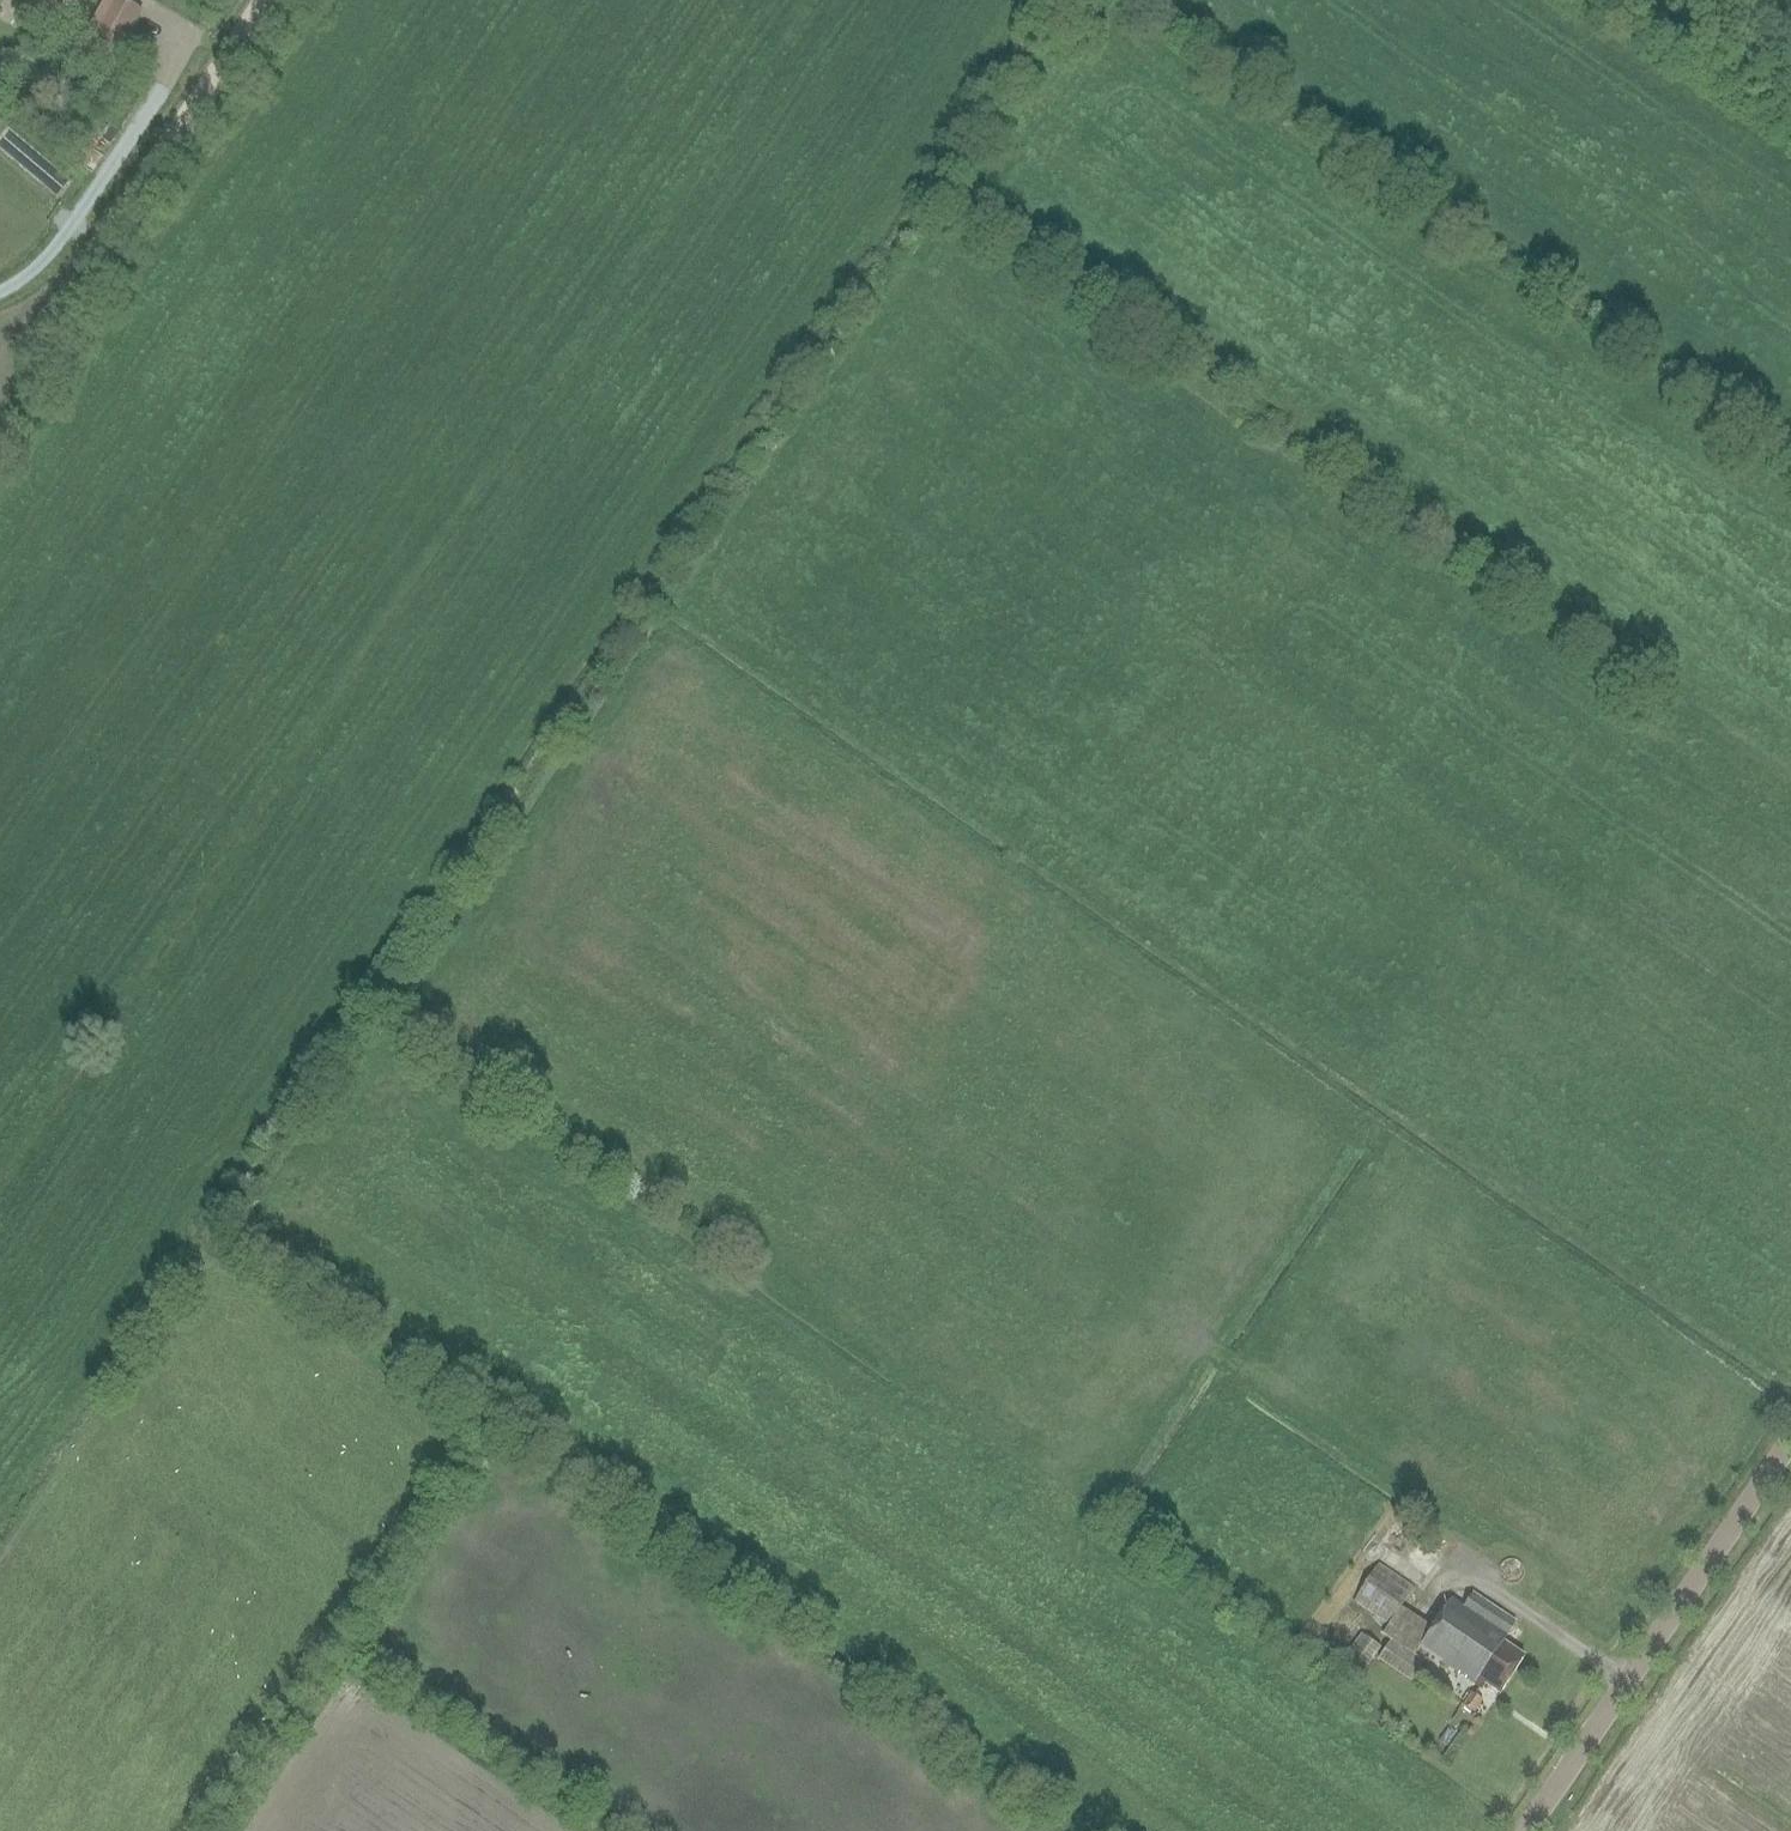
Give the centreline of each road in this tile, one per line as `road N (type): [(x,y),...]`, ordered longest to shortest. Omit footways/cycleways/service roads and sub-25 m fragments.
road 1 (tertiary): [(1523,1830),(1790,1436)]
road 2 (track): [(0,290),(46,257),(190,32)]

